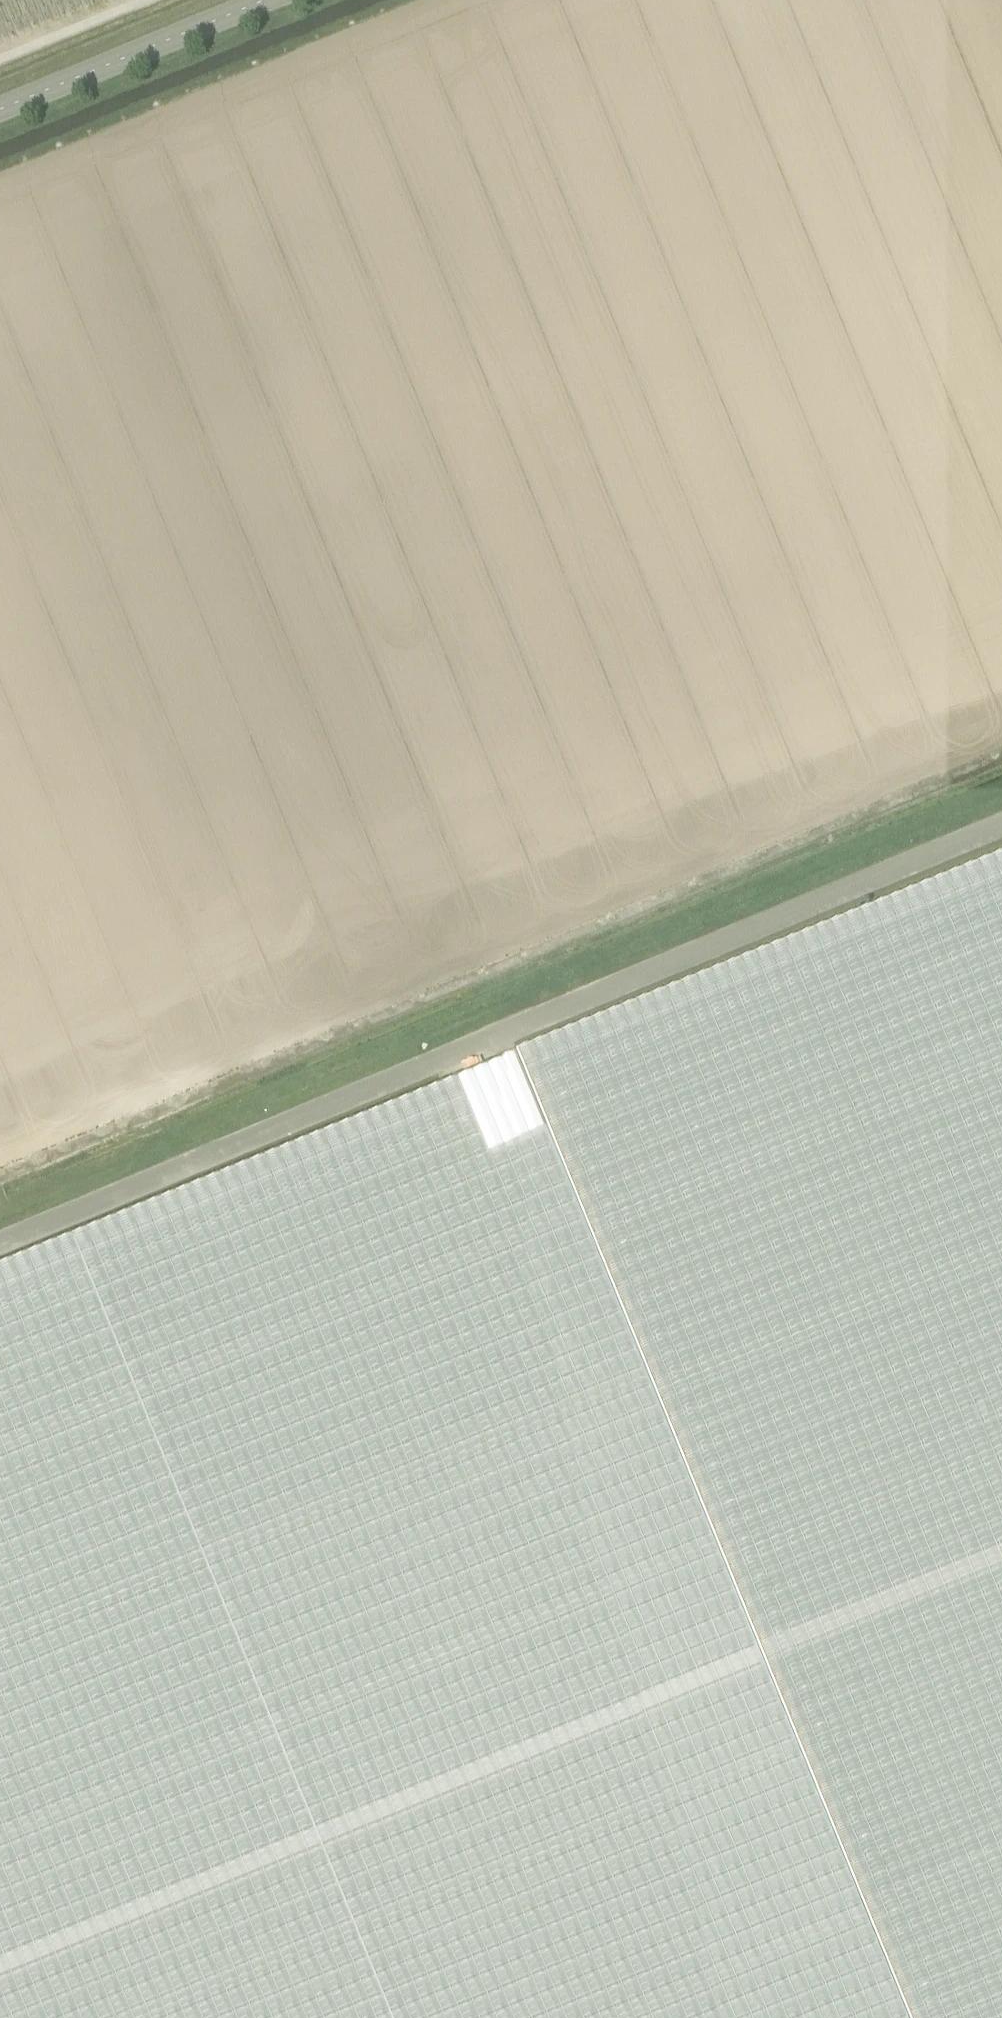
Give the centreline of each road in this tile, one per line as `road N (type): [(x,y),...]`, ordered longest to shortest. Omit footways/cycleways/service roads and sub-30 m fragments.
road 1 (unclassified): [(259,0),(0,105)]
road 2 (track): [(145,0),(0,60)]

